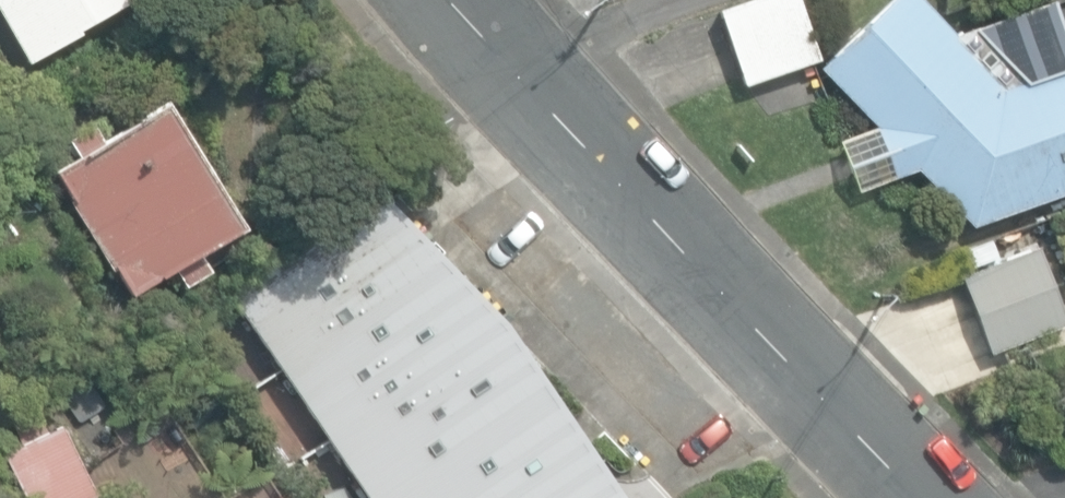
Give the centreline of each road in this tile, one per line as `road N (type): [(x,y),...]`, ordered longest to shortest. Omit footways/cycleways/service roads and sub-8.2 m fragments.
road 1 (tertiary): [(532,73),(703,272),(917,497)]
road 2 (residential): [(716,0),(532,73)]

